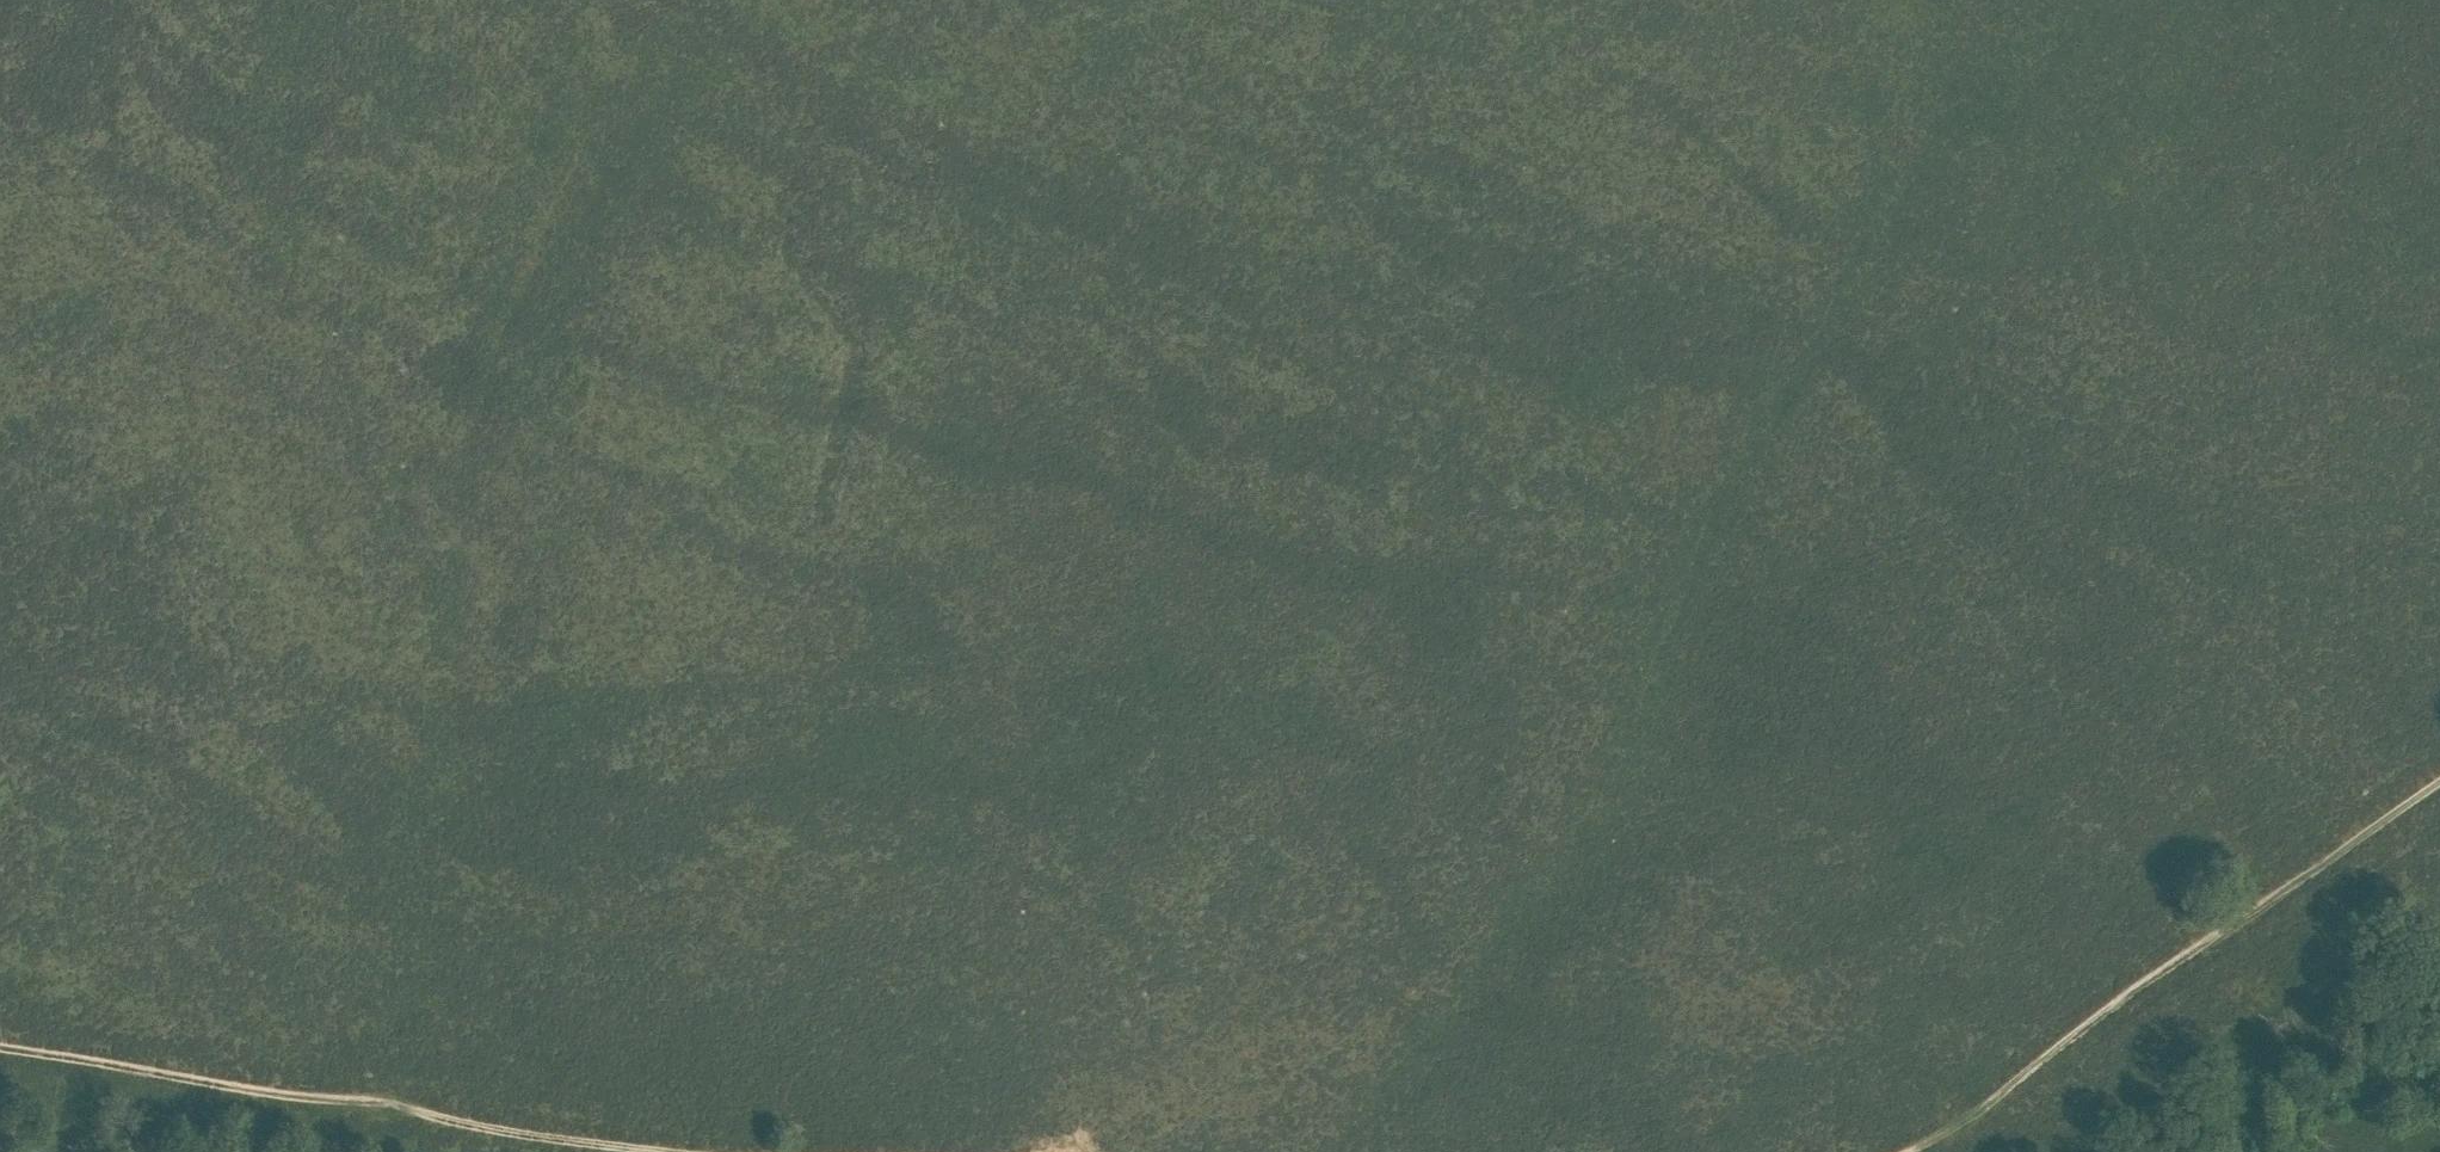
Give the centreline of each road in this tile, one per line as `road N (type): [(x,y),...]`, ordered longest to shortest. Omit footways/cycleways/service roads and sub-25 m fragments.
road 1 (track): [(0,1046),(312,1097),(404,1104),(512,1132),(656,1151)]
road 2 (track): [(1910,1151),(1953,1130),(2077,1031),(2439,780)]

